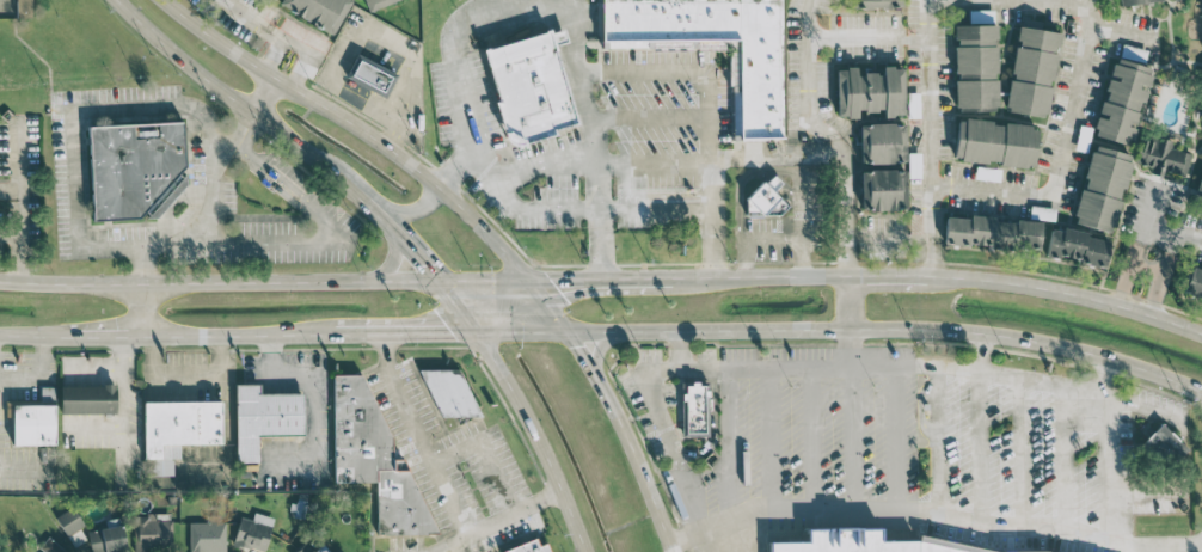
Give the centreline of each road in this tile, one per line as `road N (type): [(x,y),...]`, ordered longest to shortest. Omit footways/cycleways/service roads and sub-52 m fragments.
road 1 (secondary): [(676,331),(980,333),(1103,357),(1201,392)]
road 2 (secondary): [(529,281),(440,186),(166,0)]
road 3 (secondary): [(439,282),(0,281)]
road 4 (secondary): [(118,0),(179,59),(374,209)]
road 5 (secondary): [(1201,335),(1040,288),(931,277)]
road 6 (secondary): [(477,332),(585,551)]
road 7 (secondary): [(143,333),(338,332)]
road 8 (secondary): [(672,551),(594,376)]
road 9 (secondary): [(845,277),(669,278)]
road 10 (secondary): [(338,332),(477,332)]

